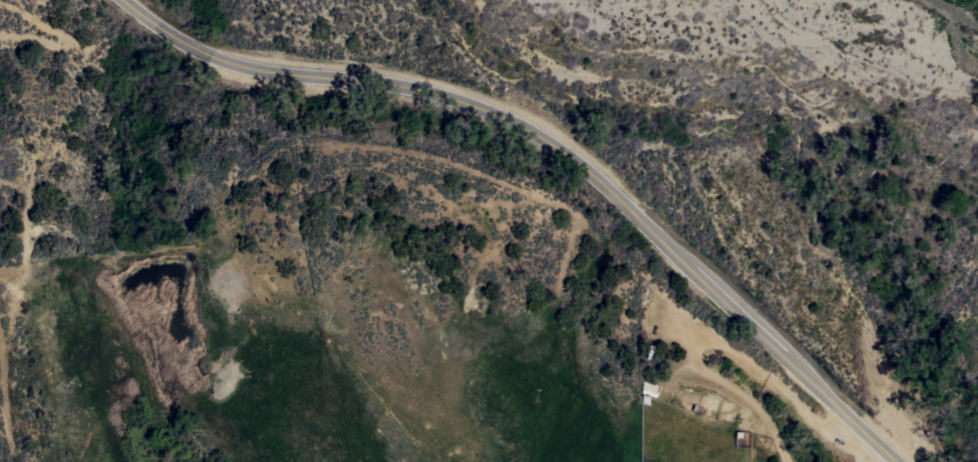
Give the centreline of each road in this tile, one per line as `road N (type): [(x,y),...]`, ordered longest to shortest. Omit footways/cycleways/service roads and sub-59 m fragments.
road 1 (secondary): [(896,461),(598,180),(525,130),(485,110),(395,86),(226,63),(122,0)]

